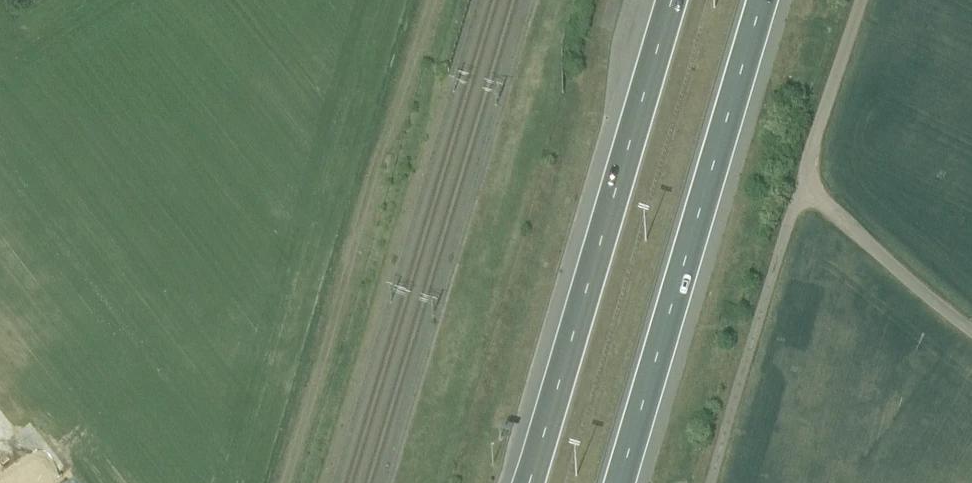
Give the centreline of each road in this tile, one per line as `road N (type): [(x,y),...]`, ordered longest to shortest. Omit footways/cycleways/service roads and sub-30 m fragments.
road 1 (track): [(432,0),(287,482)]
road 2 (motorway): [(617,482),(760,0)]
road 3 (motorway): [(671,0),(530,482)]
road 4 (unclassified): [(710,482),(800,181)]
road 5 (unclassified): [(971,331),(800,181)]
road 6 (unclassified): [(800,181),(859,0)]

